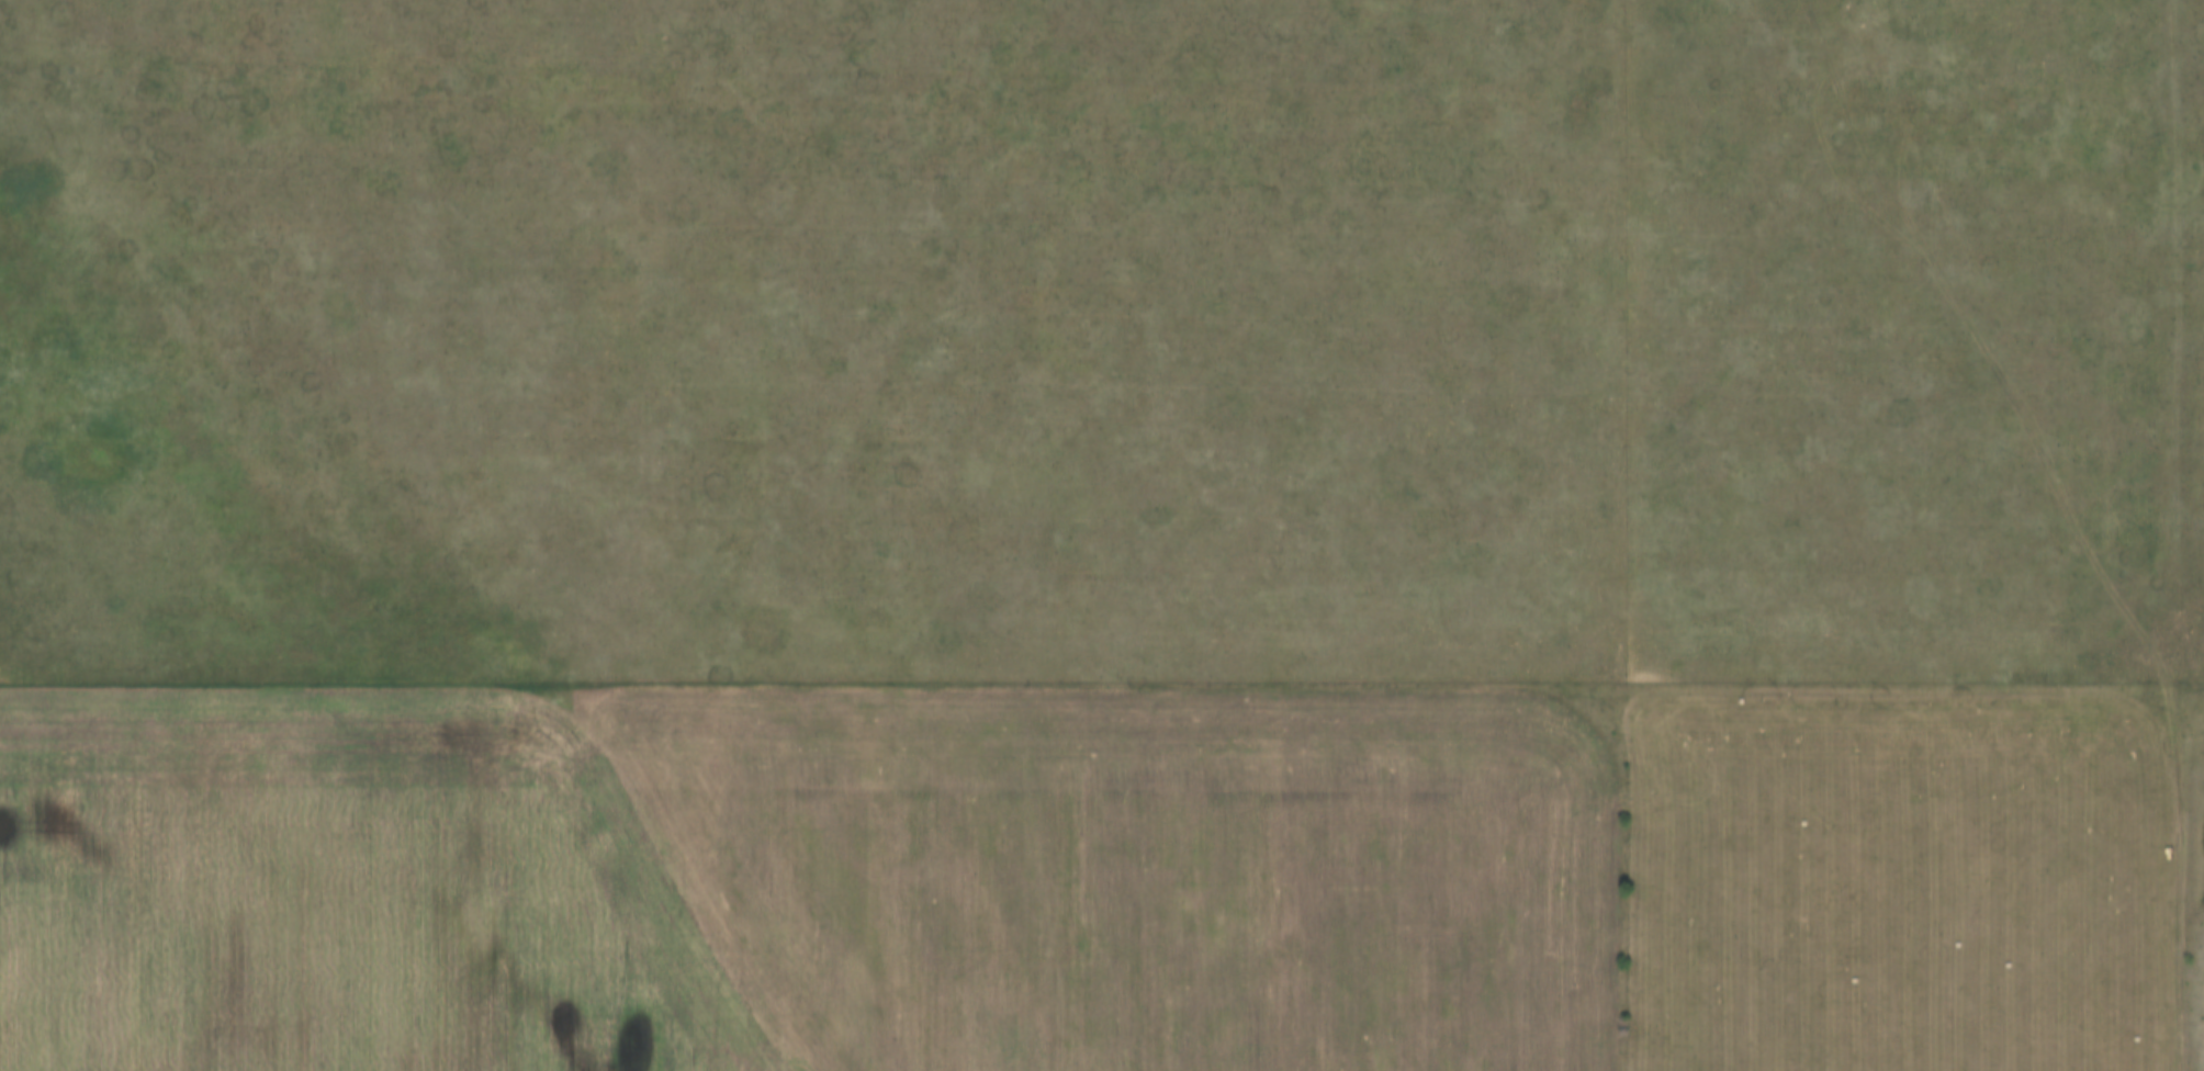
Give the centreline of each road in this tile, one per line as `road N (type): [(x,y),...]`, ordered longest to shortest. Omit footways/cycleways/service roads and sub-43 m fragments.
road 1 (track): [(2171,0),(2183,1070)]

